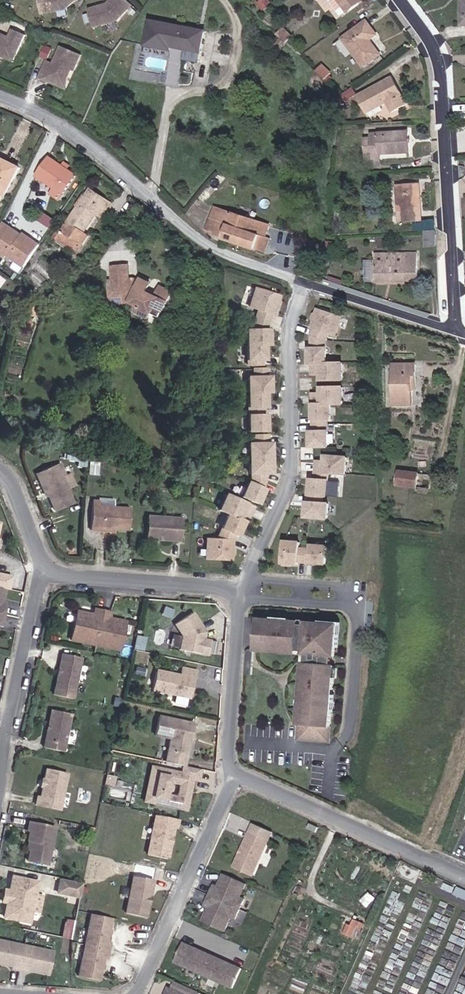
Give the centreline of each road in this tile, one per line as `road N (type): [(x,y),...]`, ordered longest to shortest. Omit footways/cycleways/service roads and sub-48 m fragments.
road 1 (residential): [(300,283),(228,261),(80,136),(0,98)]
road 2 (residential): [(402,0),(431,42),(440,72),(456,330)]
road 3 (residential): [(237,592),(287,472),(286,331),(300,283)]
road 4 (residential): [(223,777),(464,872)]
road 5 (residential): [(127,993),(169,915),(223,777)]
road 6 (residential): [(0,769),(41,572)]
road 7 (residential): [(41,572),(237,592)]
road 8 (residential): [(237,592),(223,777)]
road 9 (residential): [(456,330),(300,283)]

